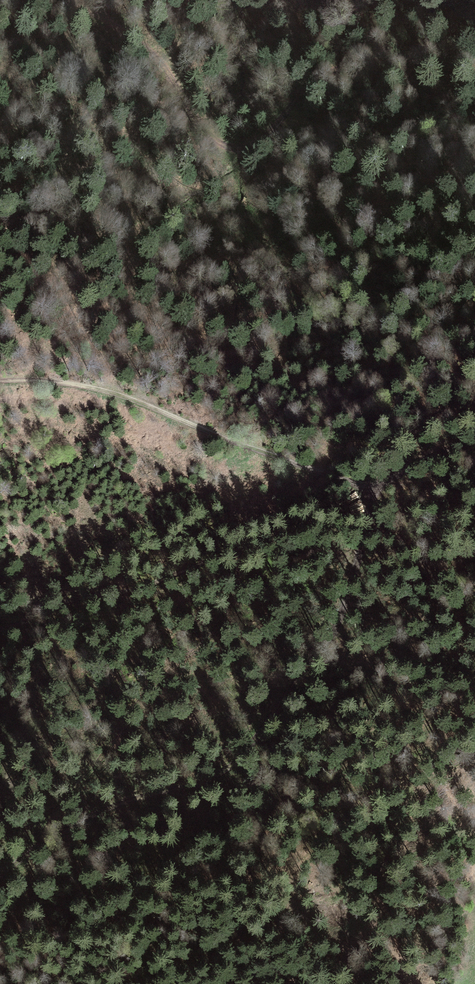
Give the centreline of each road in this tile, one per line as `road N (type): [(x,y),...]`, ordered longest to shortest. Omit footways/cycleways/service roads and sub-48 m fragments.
road 1 (track): [(0,631),(55,610),(275,569),(330,543),(370,489),(366,535),(337,625),(241,760),(198,784),(92,815),(0,871)]
road 2 (track): [(0,382),(94,387),(370,489),(474,441)]
road 3 (track): [(72,0),(138,39),(197,121),(234,150),(267,135),(329,71),(474,50)]

